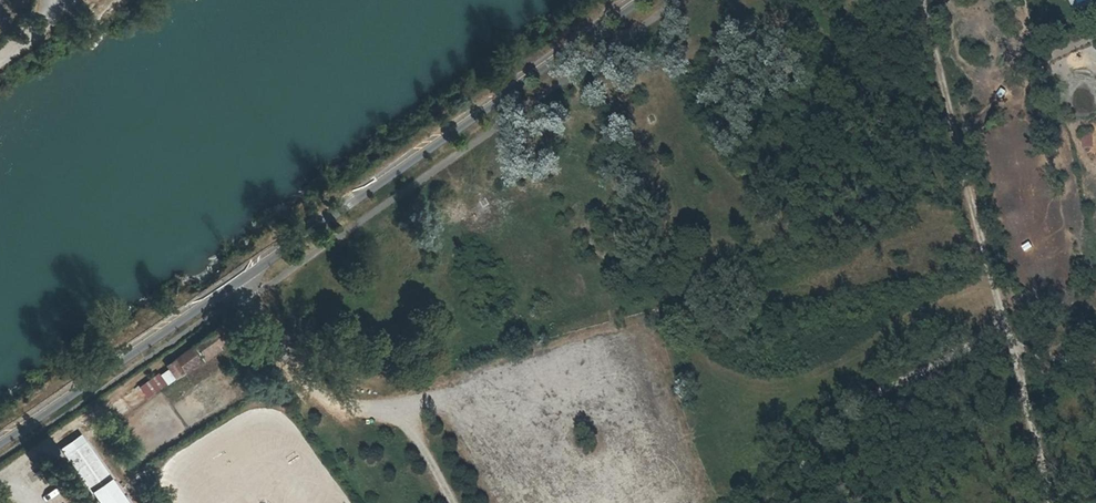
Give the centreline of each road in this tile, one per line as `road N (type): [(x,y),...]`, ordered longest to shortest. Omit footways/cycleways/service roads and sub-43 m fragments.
road 1 (unclassified): [(644,0),(0,441)]
road 2 (track): [(241,280),(298,376),(328,399),(374,410),(626,350),(678,502)]
road 3 (track): [(1051,502),(923,0)]
road 4 (track): [(374,410),(419,439),(453,502)]

